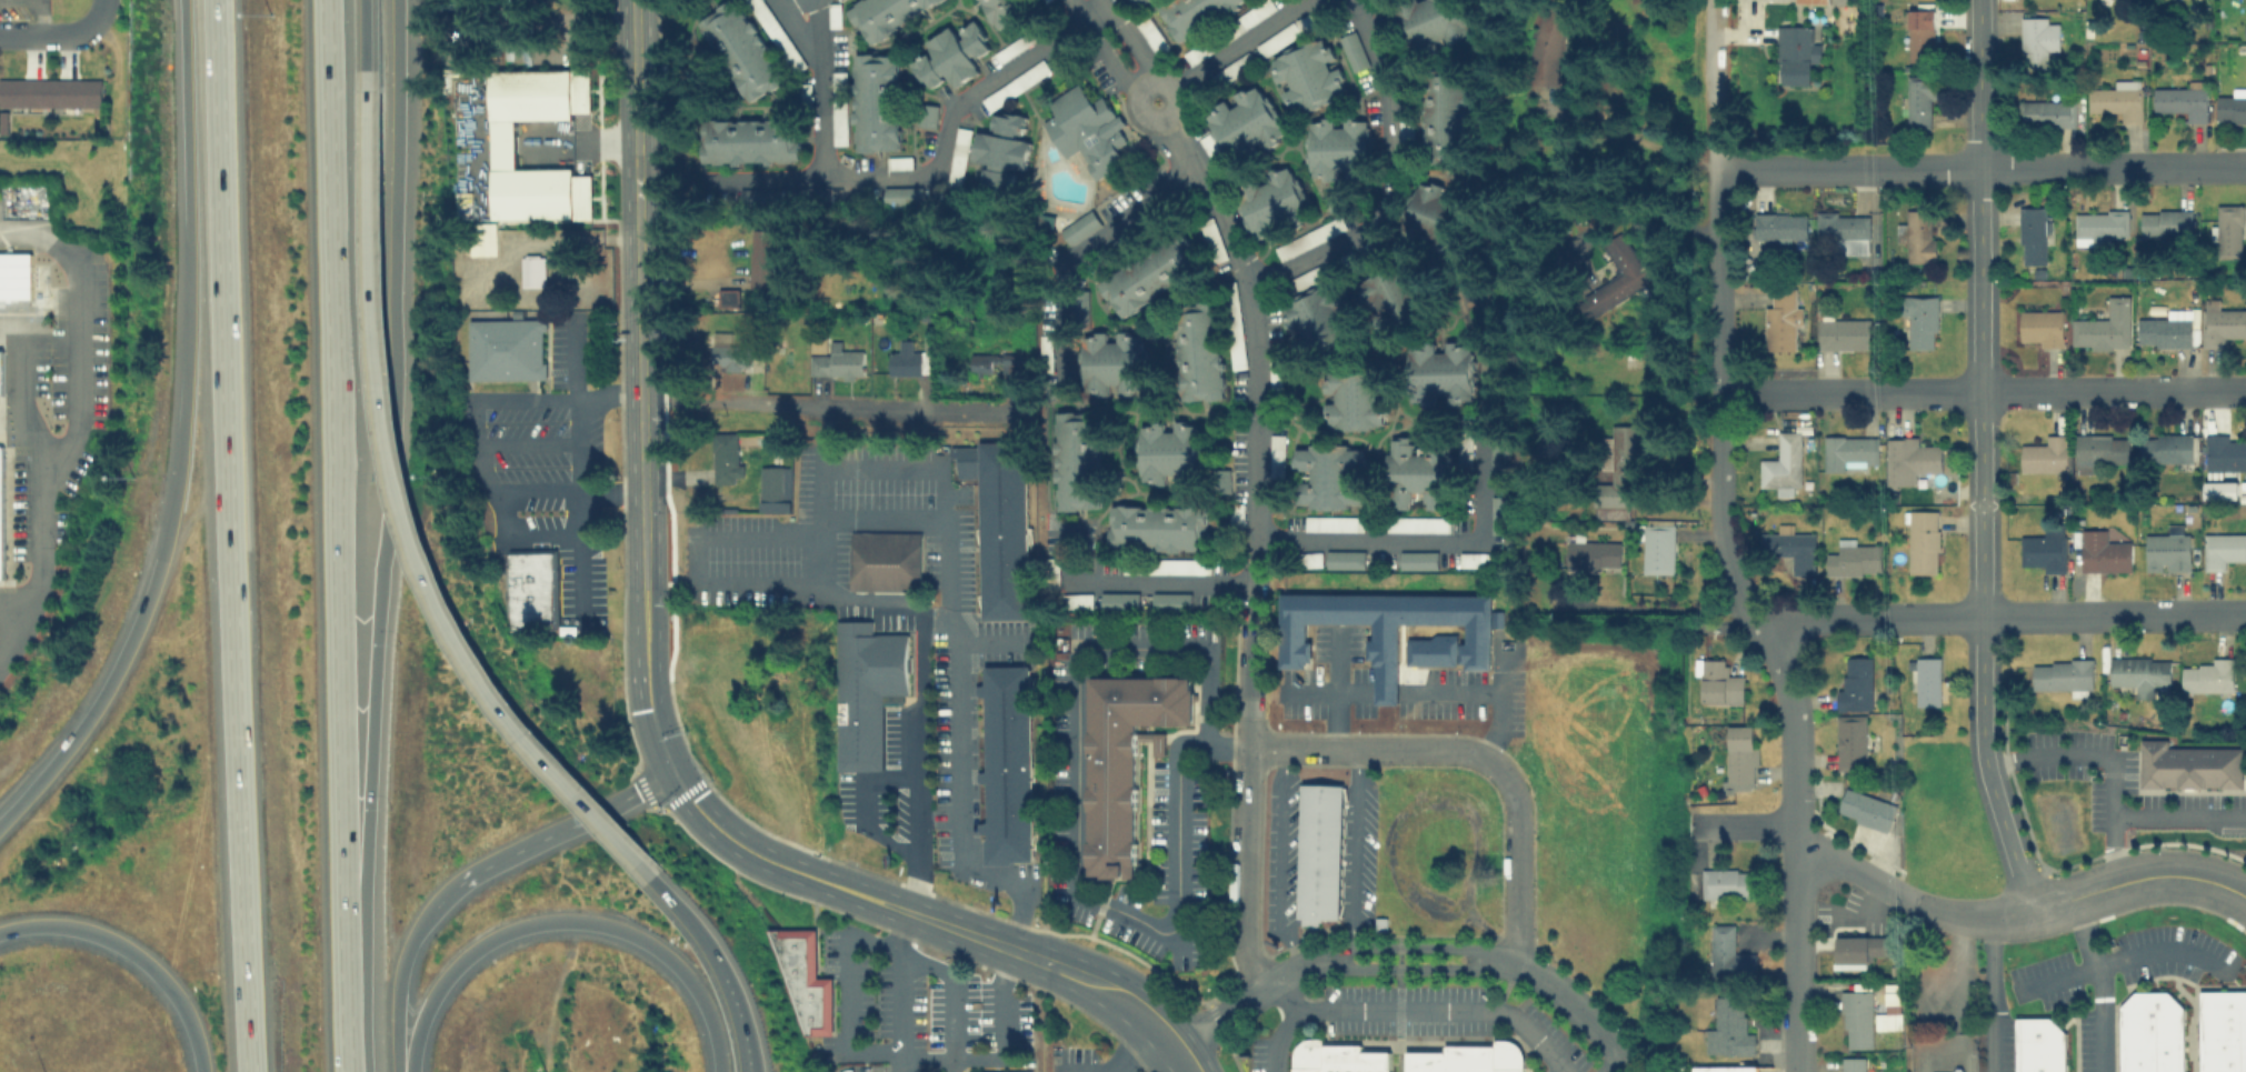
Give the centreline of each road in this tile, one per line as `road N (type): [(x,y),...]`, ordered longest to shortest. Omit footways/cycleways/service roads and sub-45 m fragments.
road 1 (residential): [(1797,1068),(1793,721),(1785,680),(1721,525),(1712,0)]
road 2 (motorway): [(219,0),(256,1071)]
road 3 (motorway): [(650,875),(479,687),(403,534),(376,410),(367,69)]
road 4 (motorway): [(337,881),(320,0)]
road 5 (motorway): [(182,0),(189,301),(170,520),(129,645),(84,721),(0,823)]
road 6 (tertiary): [(1982,713),(1977,0)]
road 7 (secondary): [(1211,1071),(1190,1032),(1130,979),(775,850),(730,823),(681,765)]
road 8 (residential): [(1249,691),(1256,410),(1249,303),(1211,197),(1166,117)]
road 9 (secondary): [(662,777),(721,846),(1095,1000),(1167,1054)]
road 10 (residential): [(1710,166),(2245,168)]
road 11 (residential): [(1719,391),(2245,386)]
road 12 (motorway): [(382,495),(396,0)]
road 13 (residential): [(1757,611),(2245,613)]
road 14 (motorway): [(429,999),(461,958),(512,928),(567,919),(610,924),(666,955),(695,989),(715,1032),(719,1071)]
road 15 (motorway): [(337,881),(382,495)]
road 16 (residential): [(640,398),(1016,404)]
road 17 (residential): [(1190,1032),(1271,982),(1325,961),(1448,955),(1523,963)]
road 18 (residential): [(1271,982),(1250,961),(1242,926),(1249,691)]
road 19 (motorway): [(0,930),(77,926),(121,945),(178,999),(199,1055)]
road 20 (residential): [(1793,823),(1900,894),(1953,914),(2029,908)]
road 21 (motorway): [(435,904),(487,864),(662,777)]
road 22 (residential): [(1494,763),(1465,752),(1247,747)]
road 23 (motorway): [(751,1071),(718,960),(650,875)]
road 24 (tertiary): [(2029,908),(2146,875),(2187,873),(2245,895)]
road 25 (residential): [(1535,605),(1757,611)]
road 26 (residential): [(1523,963),(1520,816),(1513,784),(1494,763)]
road 27 (secondary): [(637,208),(633,0)]
road 28 (secondary): [(681,765),(661,704),(657,594),(645,563)]
road 29 (tertiary): [(2029,908),(1987,773),(1982,713)]
road 30 (motorway): [(341,1071),(337,881)]
road 31 (secondary): [(640,398),(637,208)]
road 32 (motorway): [(399,1071),(402,962),(435,904)]
road 33 (secondary): [(645,563),(640,398)]
road 34 (residential): [(1639,1071),(1588,1009),(1523,963)]
road 35 (residential): [(1166,117),(1172,88),(1159,79),(1144,82),(1137,111),(1150,120),(1166,117)]

